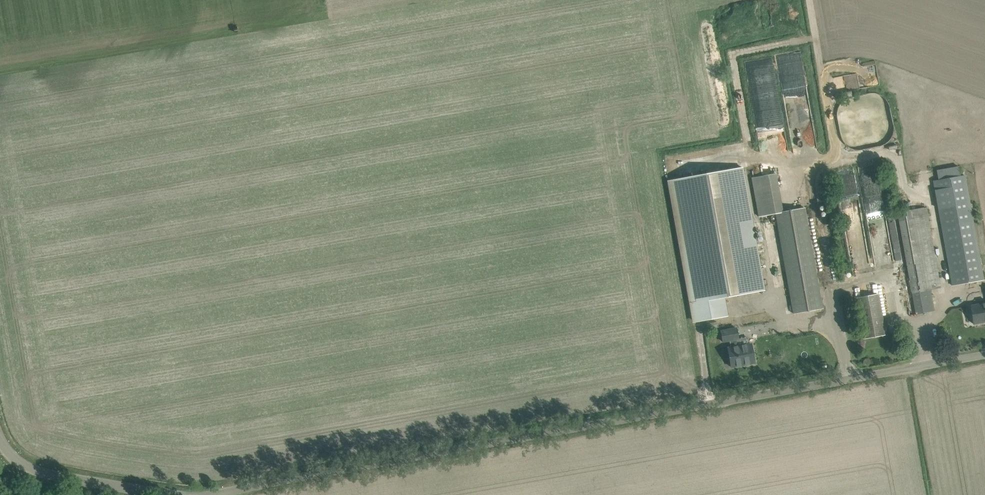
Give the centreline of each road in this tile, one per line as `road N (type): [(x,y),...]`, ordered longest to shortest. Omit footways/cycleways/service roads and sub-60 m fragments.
road 1 (unclassified): [(217,494),(984,354)]
road 2 (unclassified): [(175,494),(31,470),(0,439)]

